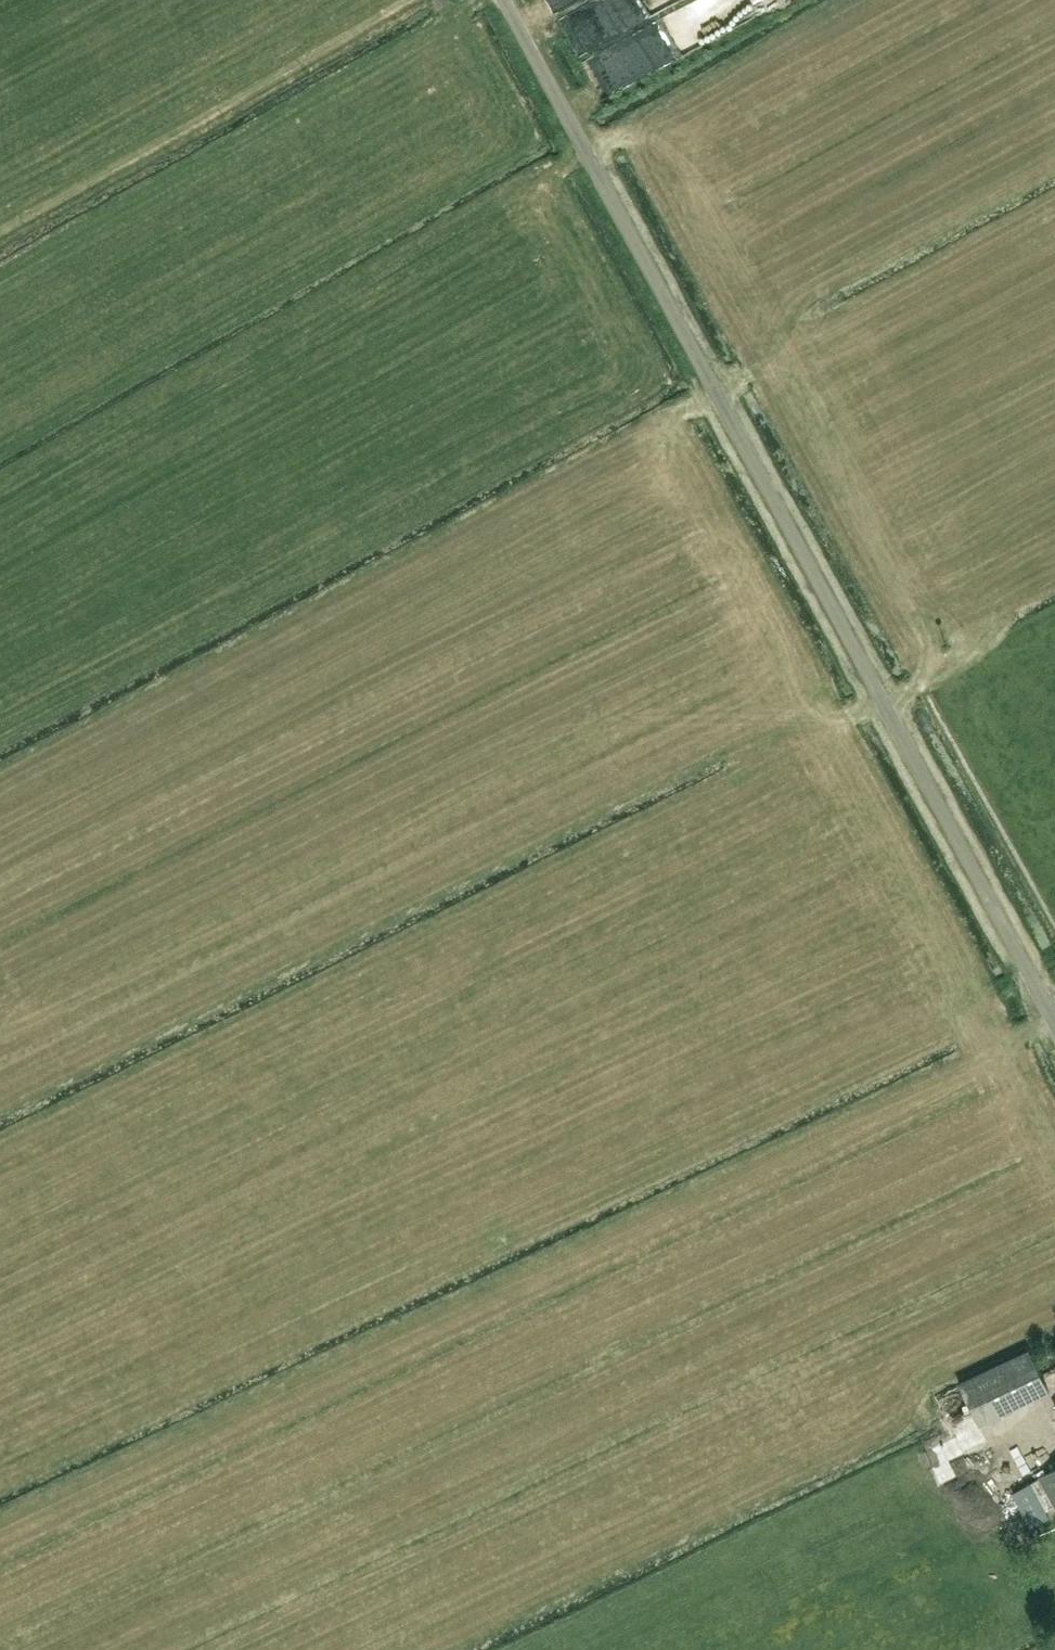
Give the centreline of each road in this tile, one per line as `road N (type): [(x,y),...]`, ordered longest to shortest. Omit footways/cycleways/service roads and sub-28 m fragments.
road 1 (unclassified): [(1054,1027),(503,0)]

